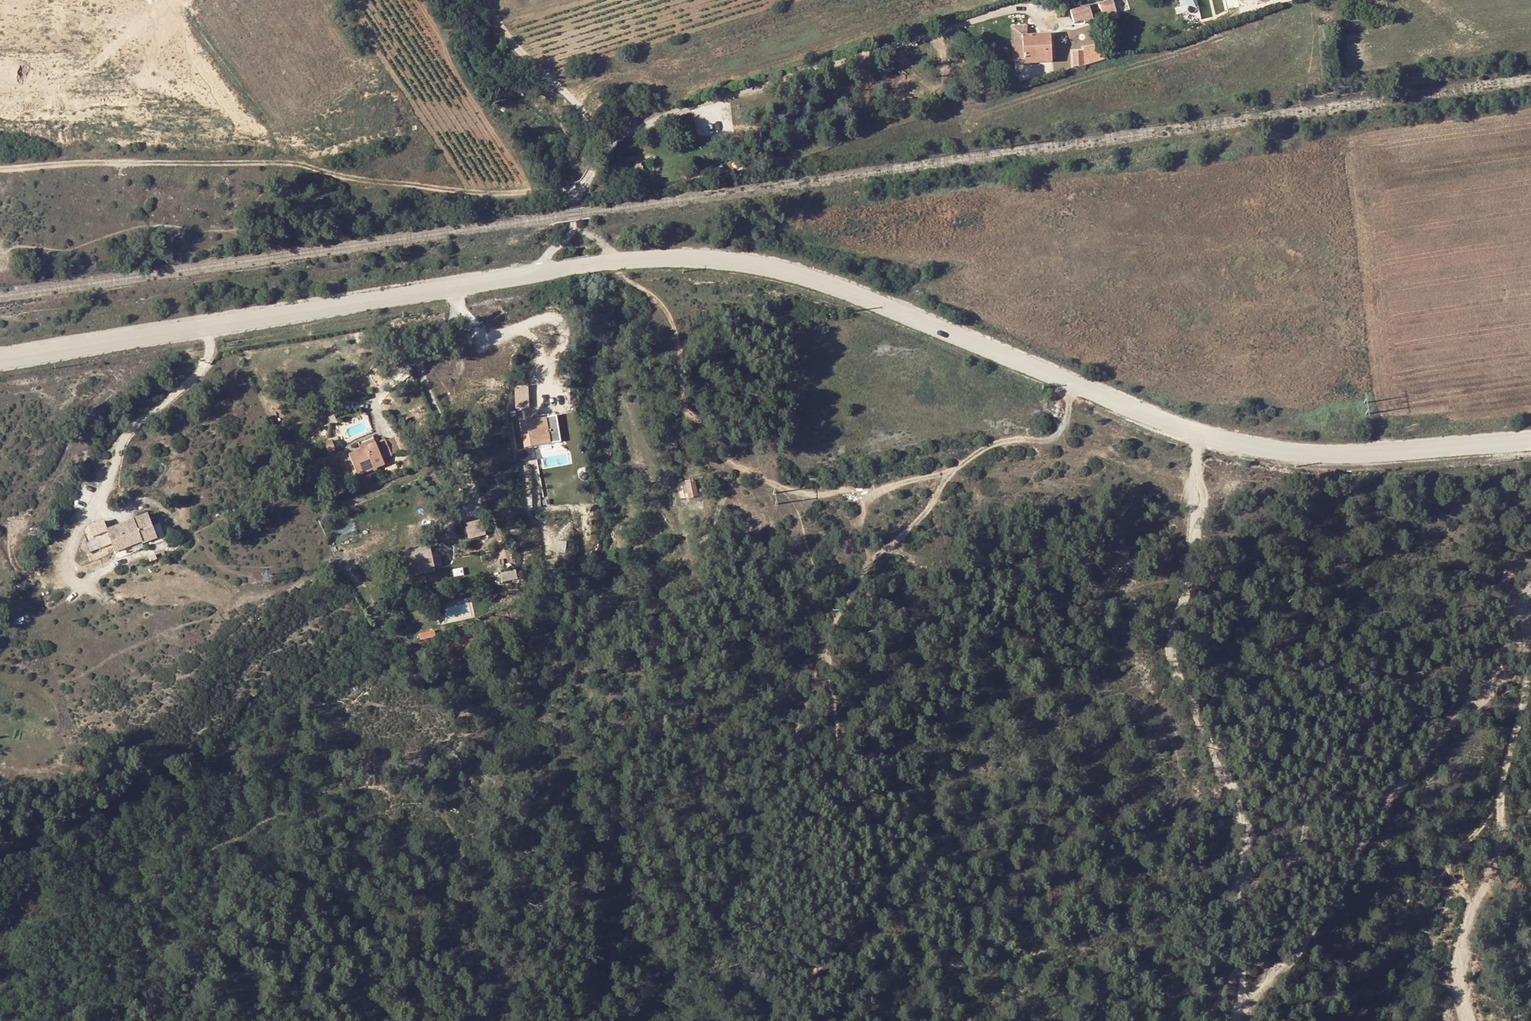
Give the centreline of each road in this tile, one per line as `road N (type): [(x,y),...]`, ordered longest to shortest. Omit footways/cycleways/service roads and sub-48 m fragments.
road 1 (unclassified): [(546,273),(699,260),(762,265),(1161,422),(1244,445),(1361,453),(1530,440)]
road 2 (track): [(799,1020),(806,977),(851,923),(868,851),(868,828),(837,750),(827,640),(868,564),(913,529),(952,471),(992,444),(1054,438),(1073,383)]
road 3 (track): [(1202,435),(1190,579),(1170,655),(1244,822),(1238,902),(1247,1020)]
road 4 (track): [(0,168),(279,161),(472,195),(575,193)]
road 5 (unclassified): [(0,359),(546,273)]
road 6 (track): [(611,265),(666,313),(689,414),(736,463),(798,492),(844,488),(867,496),(952,471)]
road 7 (track): [(1462,1020),(1457,987),(1530,682)]
road 8 (track): [(827,640),(799,731),(818,773),(831,947)]
road 9 (unclassified): [(574,228),(572,200),(601,159),(601,141),(514,46),(484,0)]
road 10 (track): [(736,463),(730,490),(629,653)]
road 11 (track): [(176,0),(280,138),(279,161)]

